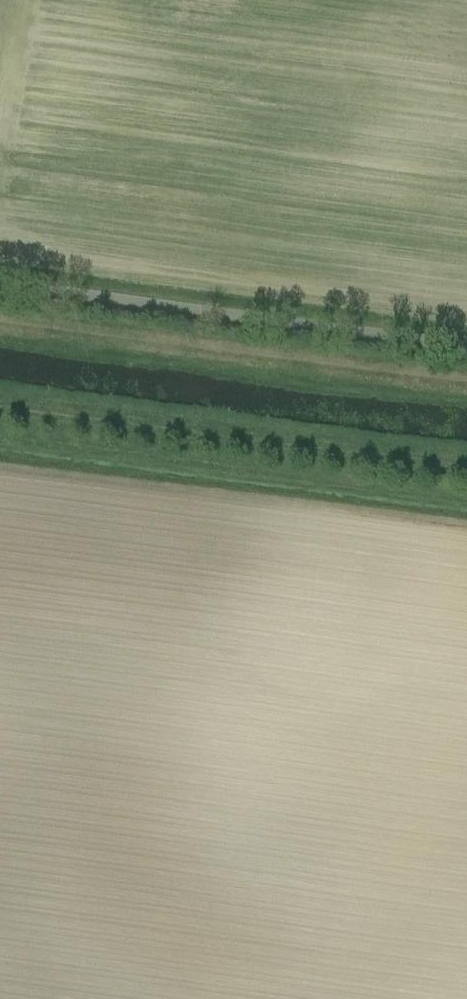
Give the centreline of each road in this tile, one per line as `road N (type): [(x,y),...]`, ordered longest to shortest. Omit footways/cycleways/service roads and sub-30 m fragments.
road 1 (unclassified): [(466,348),(0,285)]
road 2 (track): [(0,407),(466,467)]

